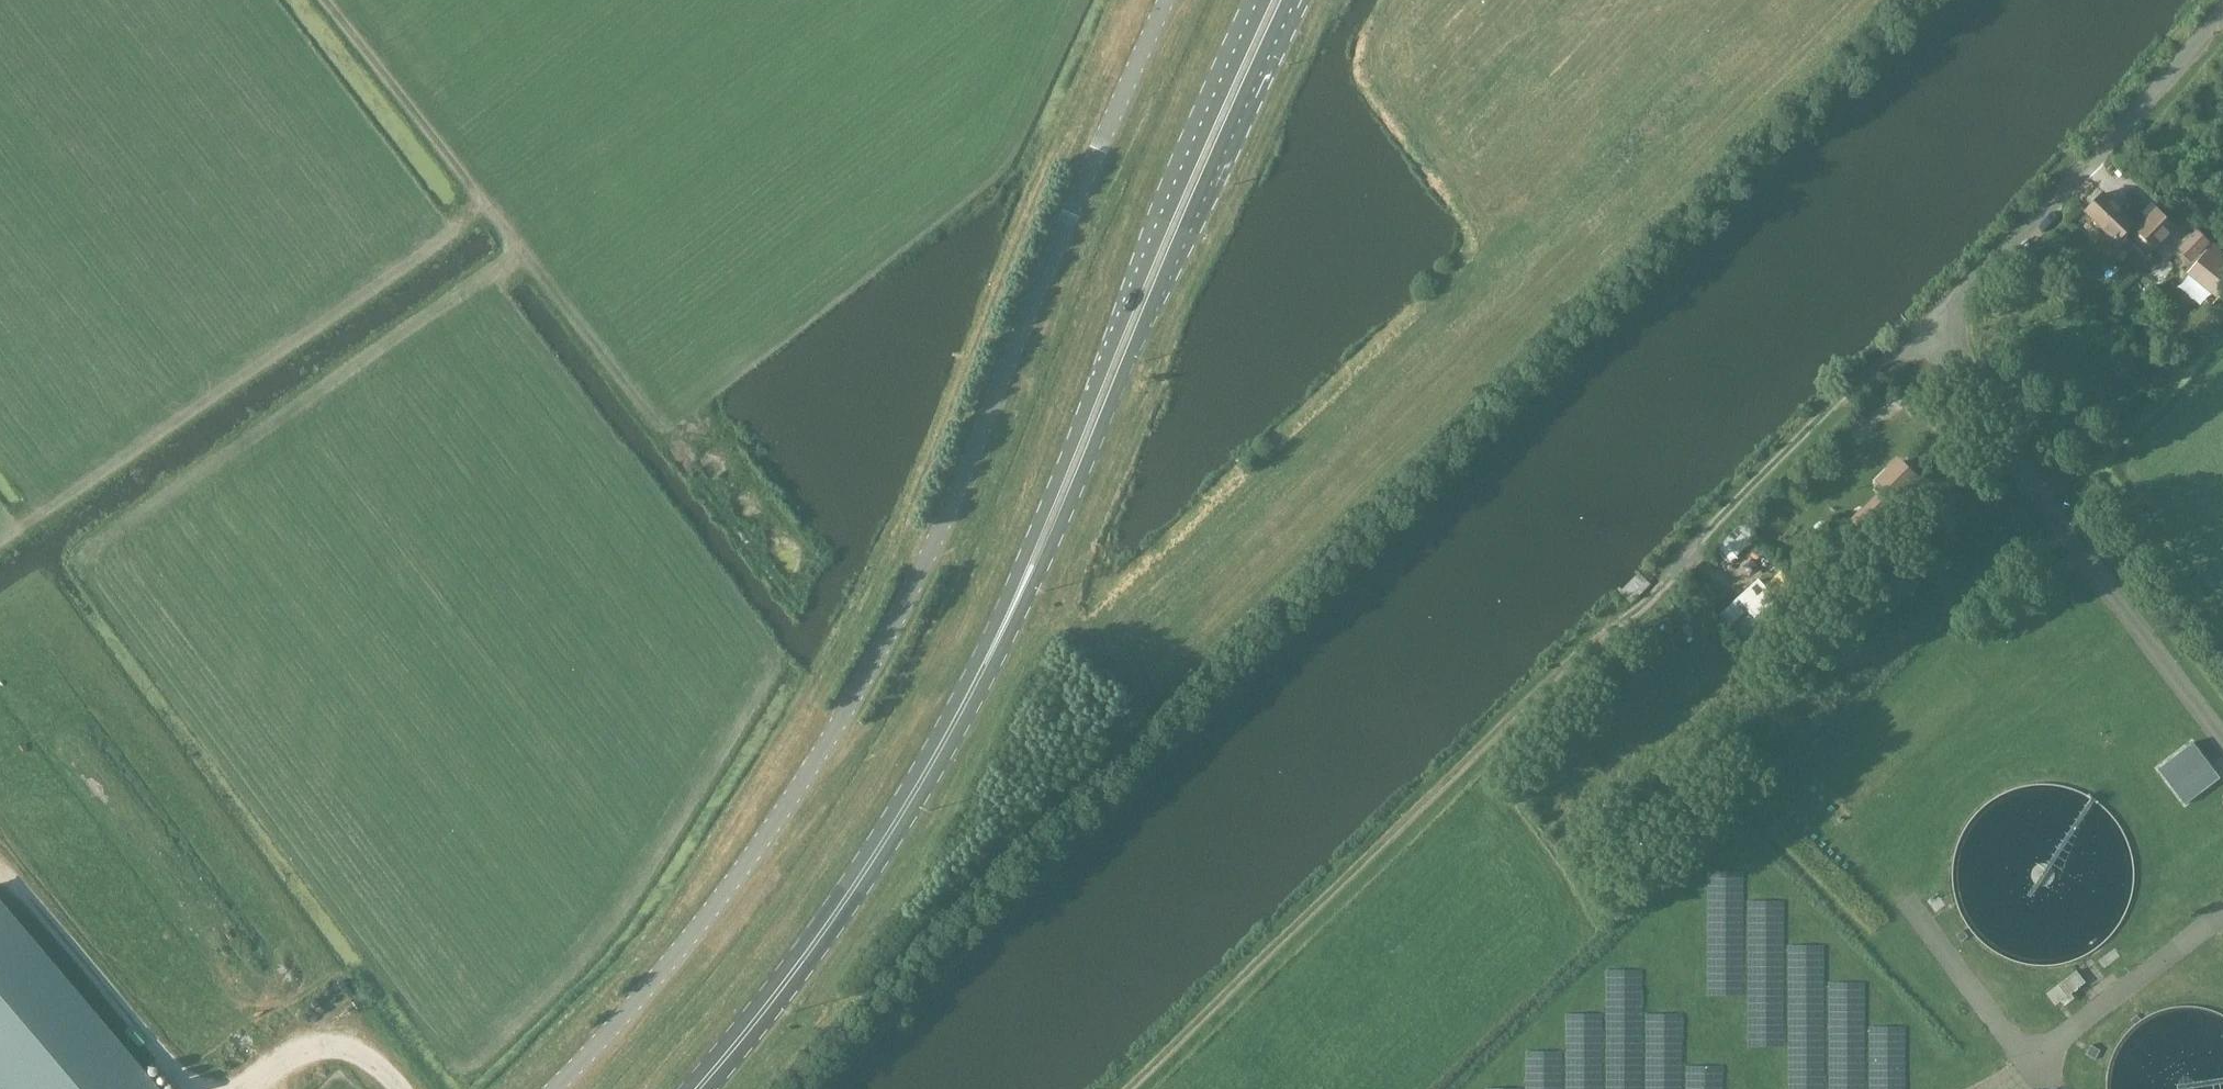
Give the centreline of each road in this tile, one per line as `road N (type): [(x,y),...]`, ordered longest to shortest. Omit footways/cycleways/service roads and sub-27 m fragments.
road 1 (unclassified): [(1164,0),(880,646),(740,869),(653,979),(550,1088)]
road 2 (track): [(1125,1088),(1588,642),(1657,590),(1843,394)]
road 3 (primary): [(1008,614),(1067,505),(1285,0)]
road 4 (primary): [(1261,0),(1023,553),(1008,614)]
road 5 (primary): [(697,1088),(844,904),(1008,614)]
road 6 (unclassified): [(1843,394),(1934,318),(2087,165),(2222,13)]

